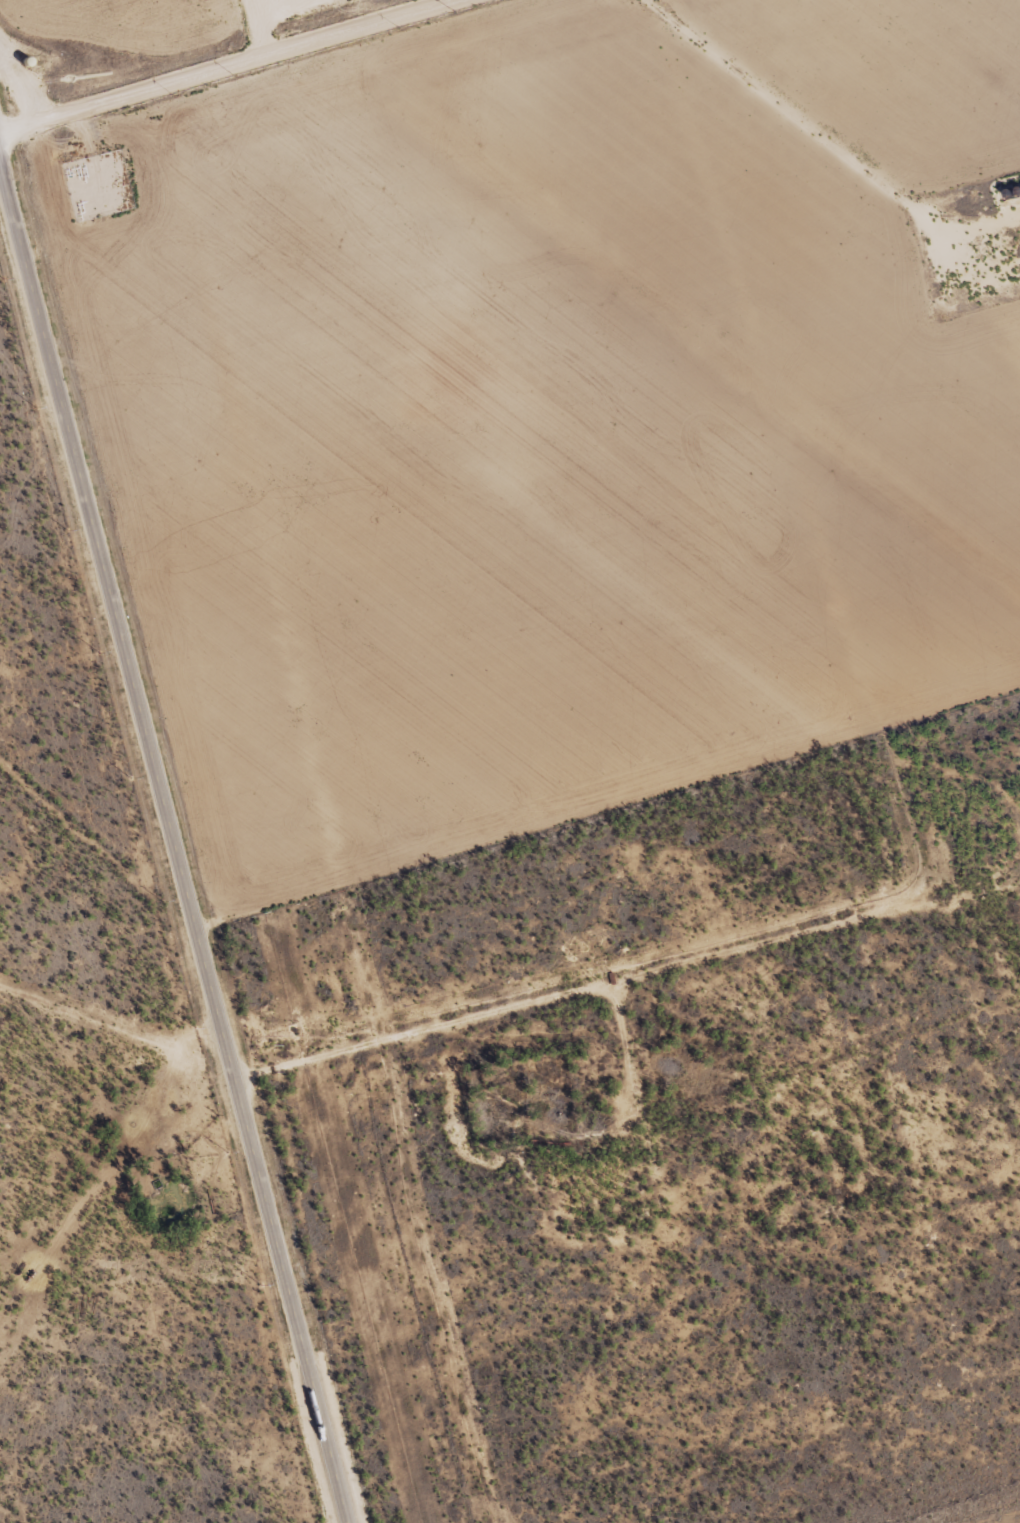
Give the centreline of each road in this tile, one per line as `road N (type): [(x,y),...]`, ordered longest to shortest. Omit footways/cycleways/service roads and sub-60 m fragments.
road 1 (secondary): [(0,186),(343,1522)]
road 2 (residential): [(0,136),(468,0)]

